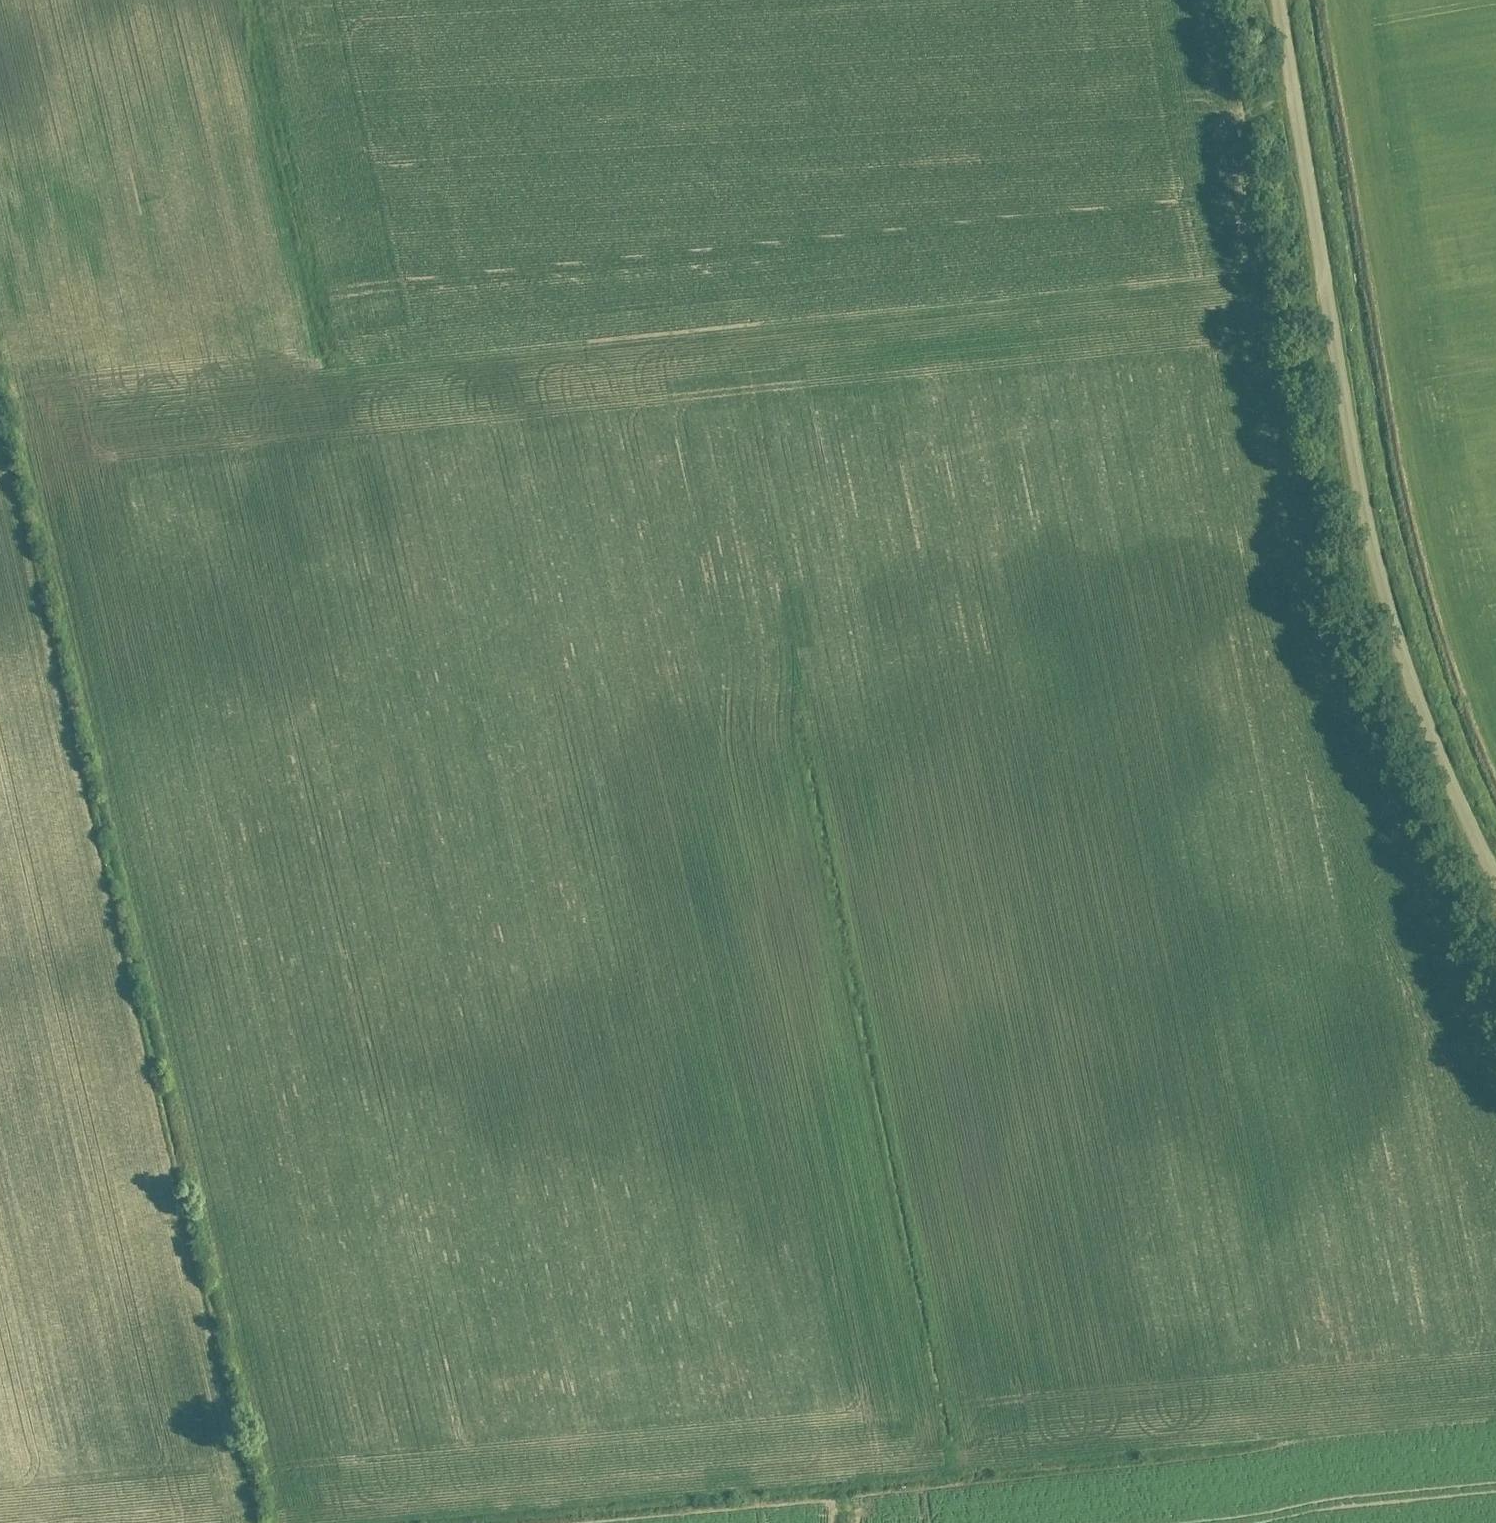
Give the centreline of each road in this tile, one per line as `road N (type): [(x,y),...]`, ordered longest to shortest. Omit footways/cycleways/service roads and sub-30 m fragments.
road 1 (unclassified): [(1495,841),(1427,675),(1378,525),(1287,0)]

